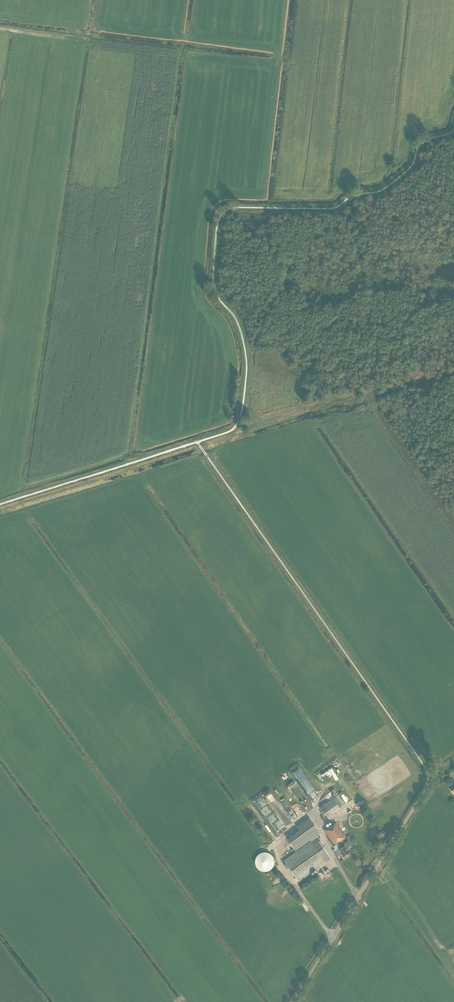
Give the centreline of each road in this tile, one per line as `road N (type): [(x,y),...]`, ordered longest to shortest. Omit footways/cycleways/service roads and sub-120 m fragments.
road 1 (unclassified): [(295,1001),(426,789),(427,770)]

